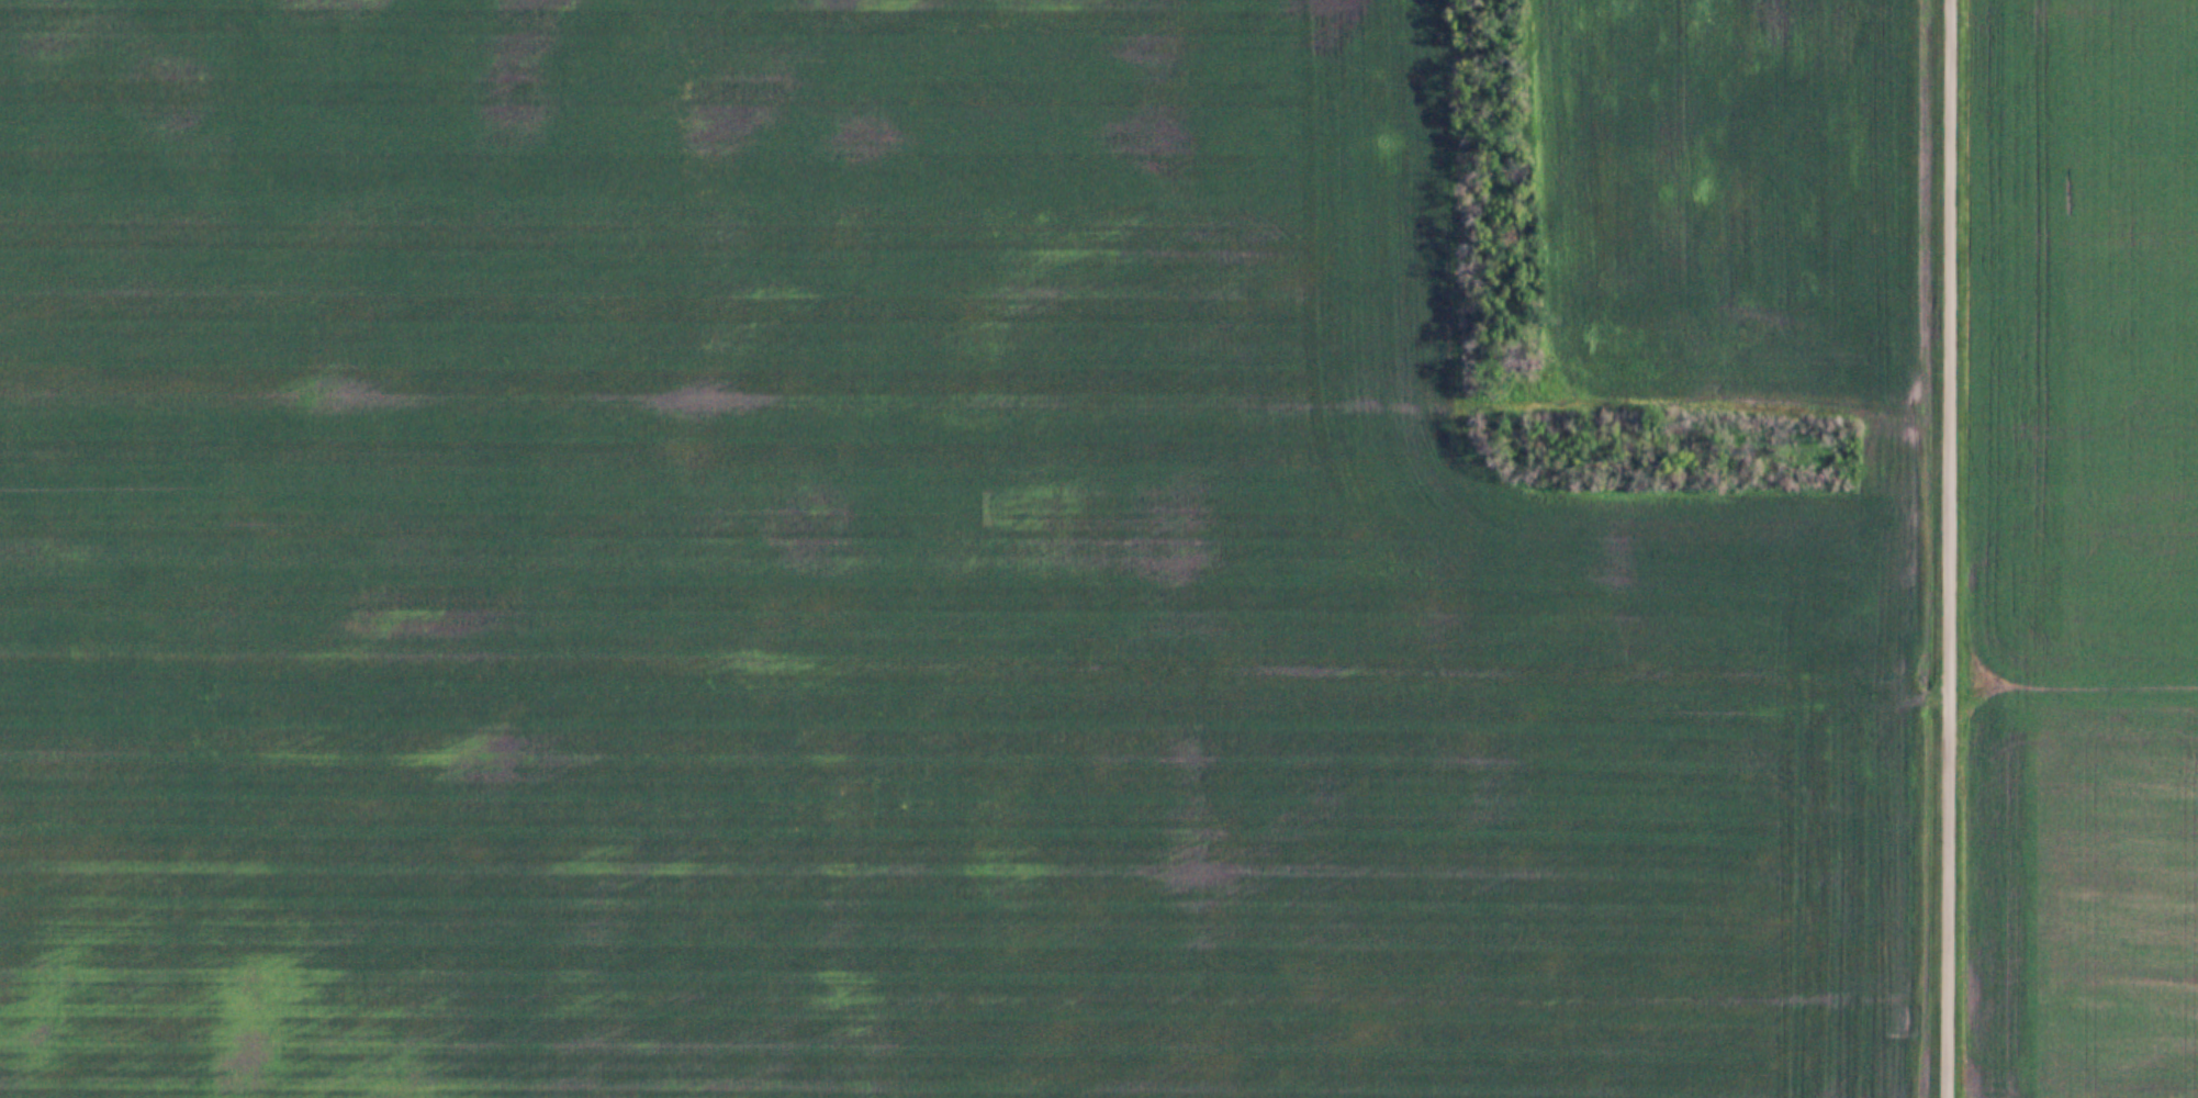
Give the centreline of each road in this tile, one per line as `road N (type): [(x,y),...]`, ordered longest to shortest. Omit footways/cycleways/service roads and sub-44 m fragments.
road 1 (track): [(1950,1097),(1953,0)]

